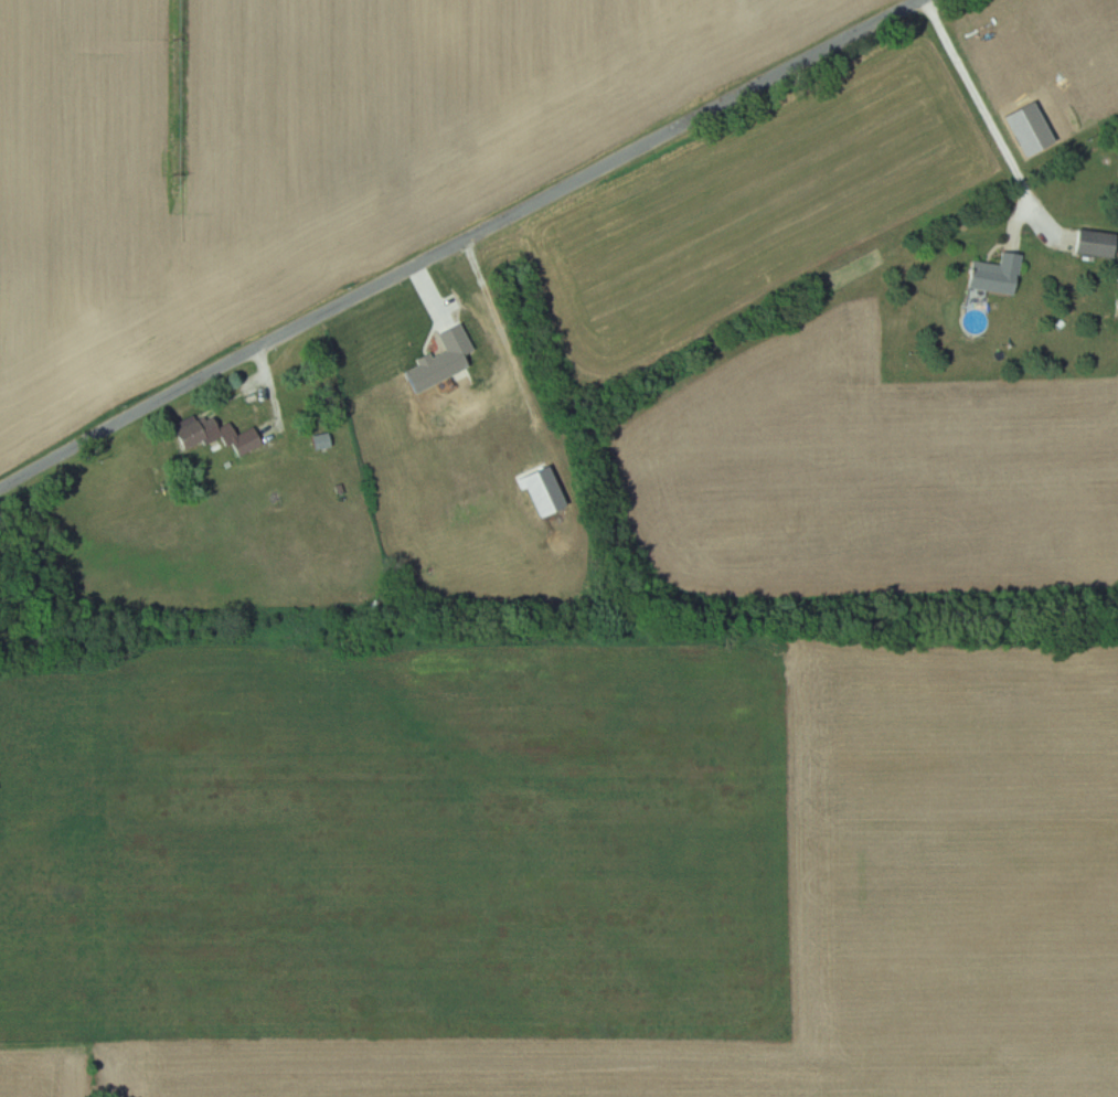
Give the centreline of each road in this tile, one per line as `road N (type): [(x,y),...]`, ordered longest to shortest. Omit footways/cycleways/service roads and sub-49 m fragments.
road 1 (residential): [(923,0),(0,490)]

